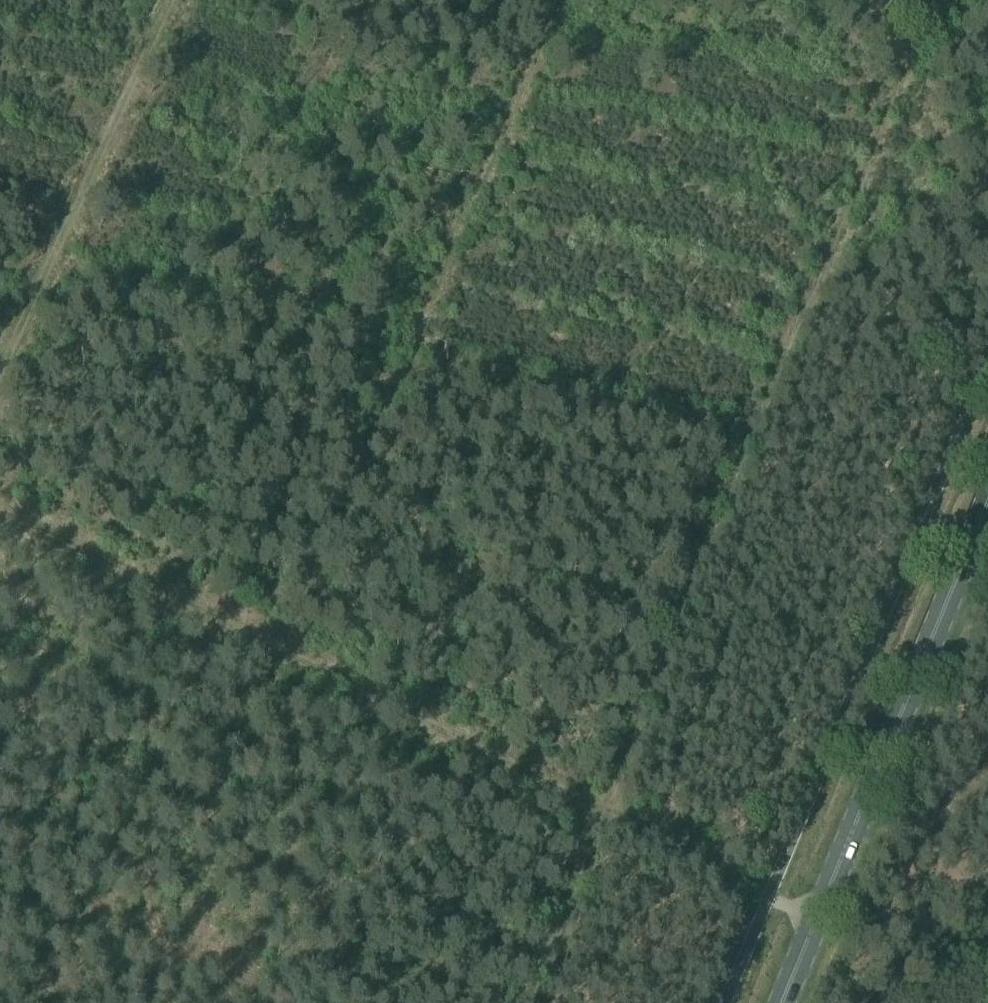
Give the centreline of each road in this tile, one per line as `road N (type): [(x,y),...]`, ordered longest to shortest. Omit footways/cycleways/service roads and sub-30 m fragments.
road 1 (track): [(509,1002),(586,800),(932,0)]
road 2 (track): [(0,508),(818,917)]
road 3 (primary): [(782,1002),(987,498)]
road 4 (track): [(0,344),(160,0)]

